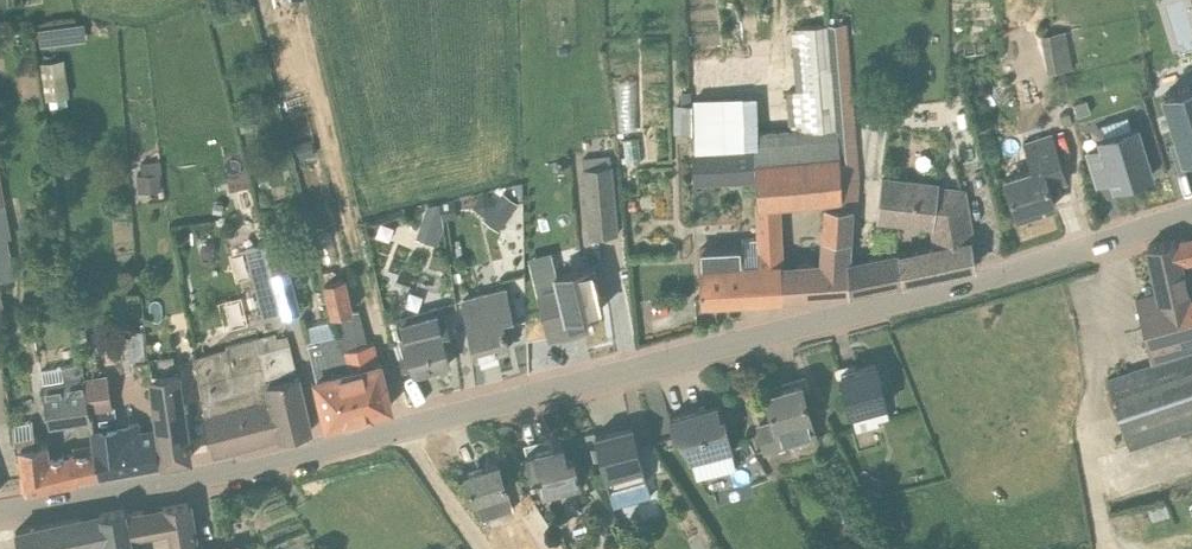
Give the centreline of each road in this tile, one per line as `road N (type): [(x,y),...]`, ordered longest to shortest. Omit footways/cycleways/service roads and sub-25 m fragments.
road 1 (tertiary): [(0,512),(386,434),(987,279),(1191,214)]

